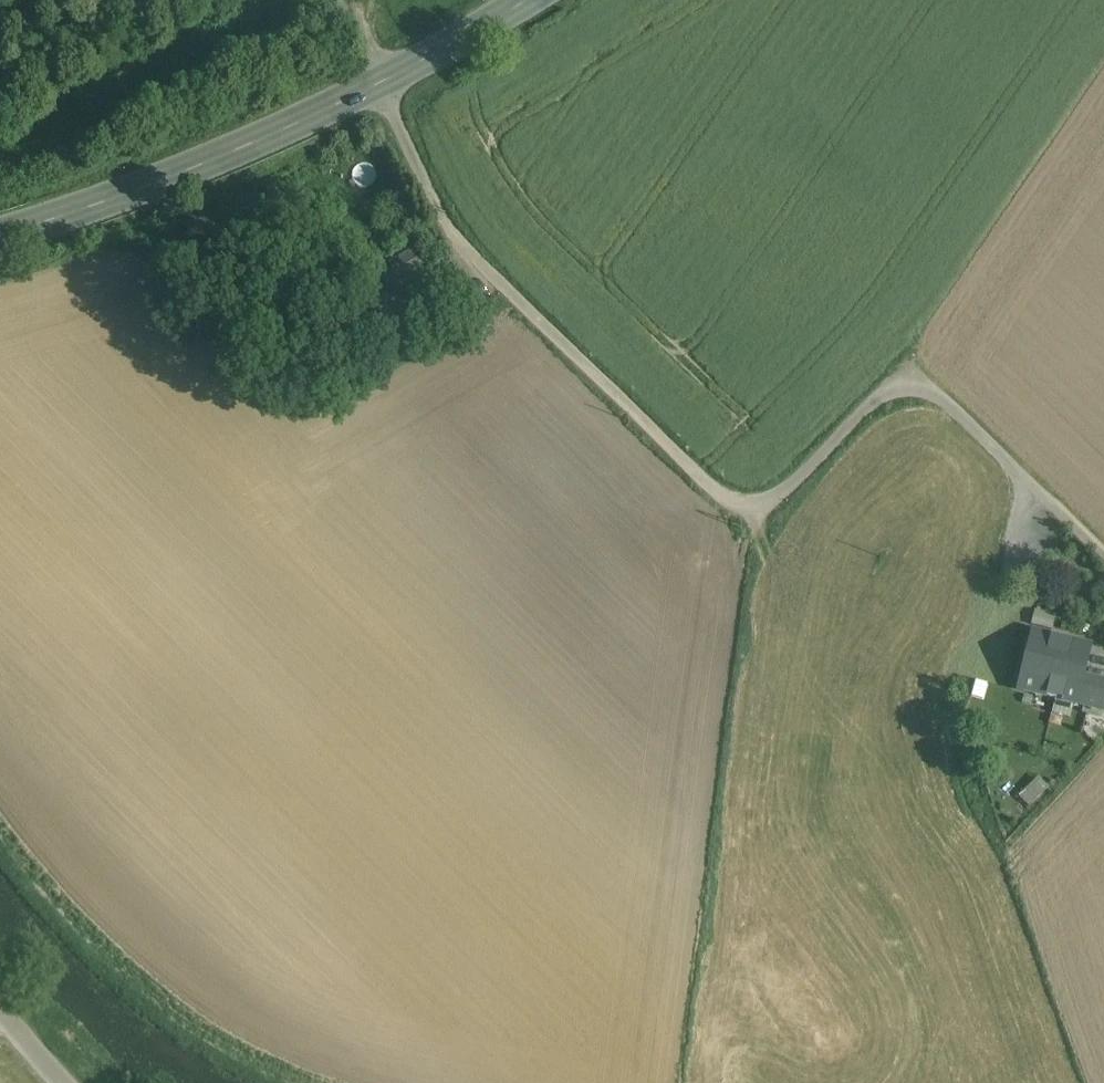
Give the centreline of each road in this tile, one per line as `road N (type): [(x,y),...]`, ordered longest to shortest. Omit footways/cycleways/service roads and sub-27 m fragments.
road 1 (track): [(357,0),(440,225),(711,487),(748,509),(788,491),(893,388),(925,379),(1103,547)]
road 2 (secondary): [(0,236),(155,186),(310,117),(526,0)]

